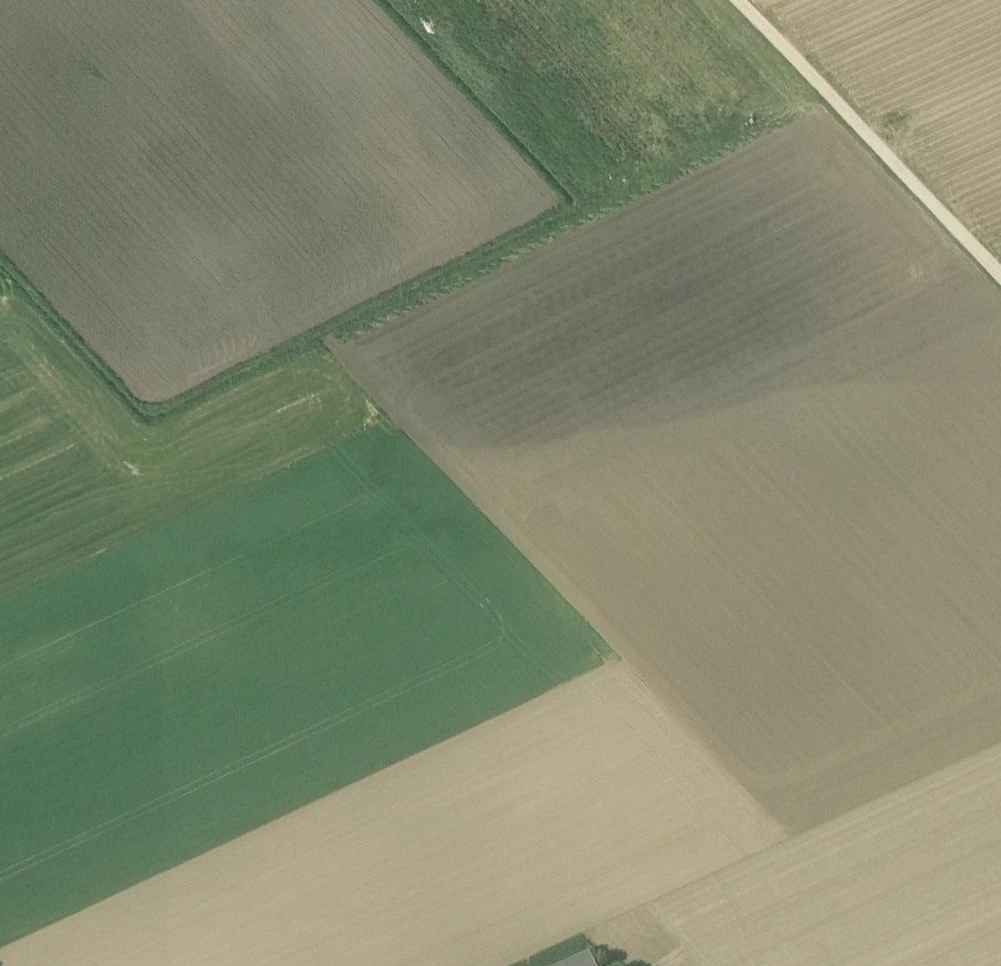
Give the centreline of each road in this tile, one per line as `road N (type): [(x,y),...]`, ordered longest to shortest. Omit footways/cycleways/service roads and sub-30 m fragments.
road 1 (track): [(1000,275),(740,0)]

